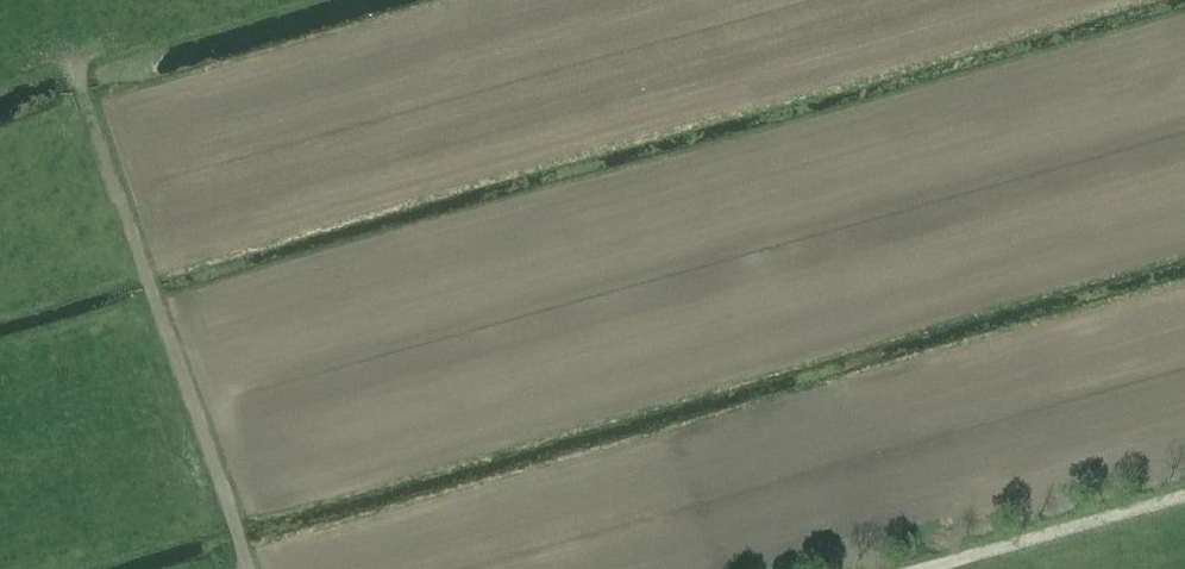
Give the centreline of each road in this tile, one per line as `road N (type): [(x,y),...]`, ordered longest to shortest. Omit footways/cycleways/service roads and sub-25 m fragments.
road 1 (track): [(914,568),(1184,494)]

